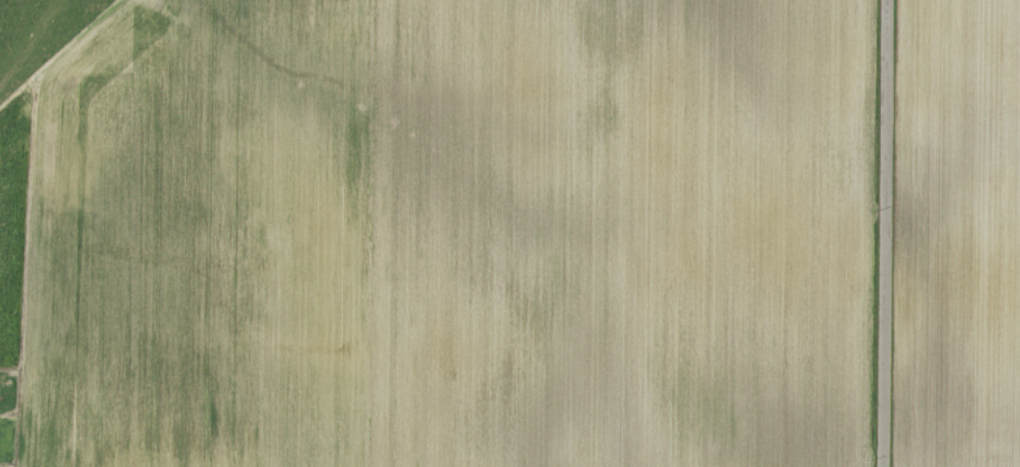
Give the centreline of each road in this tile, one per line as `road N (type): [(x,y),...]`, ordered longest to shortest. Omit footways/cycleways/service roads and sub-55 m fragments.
road 1 (residential): [(881,466),(887,0)]

